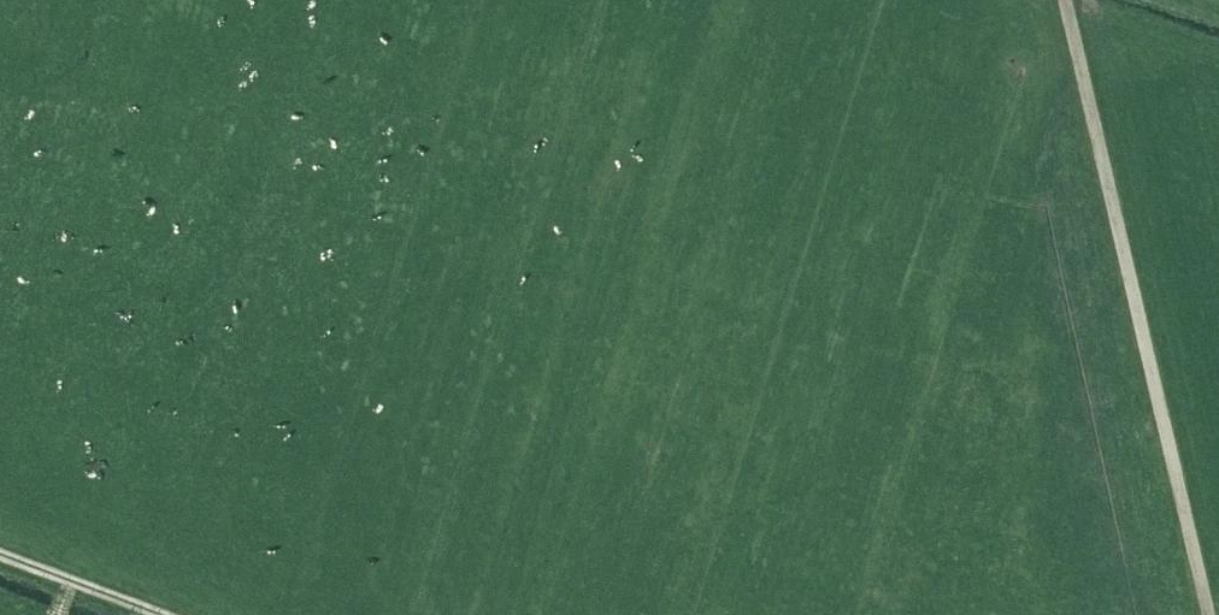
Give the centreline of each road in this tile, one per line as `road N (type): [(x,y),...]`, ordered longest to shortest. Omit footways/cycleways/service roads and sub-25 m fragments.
road 1 (track): [(1209,614),(1064,0)]
road 2 (track): [(160,614),(0,555)]

